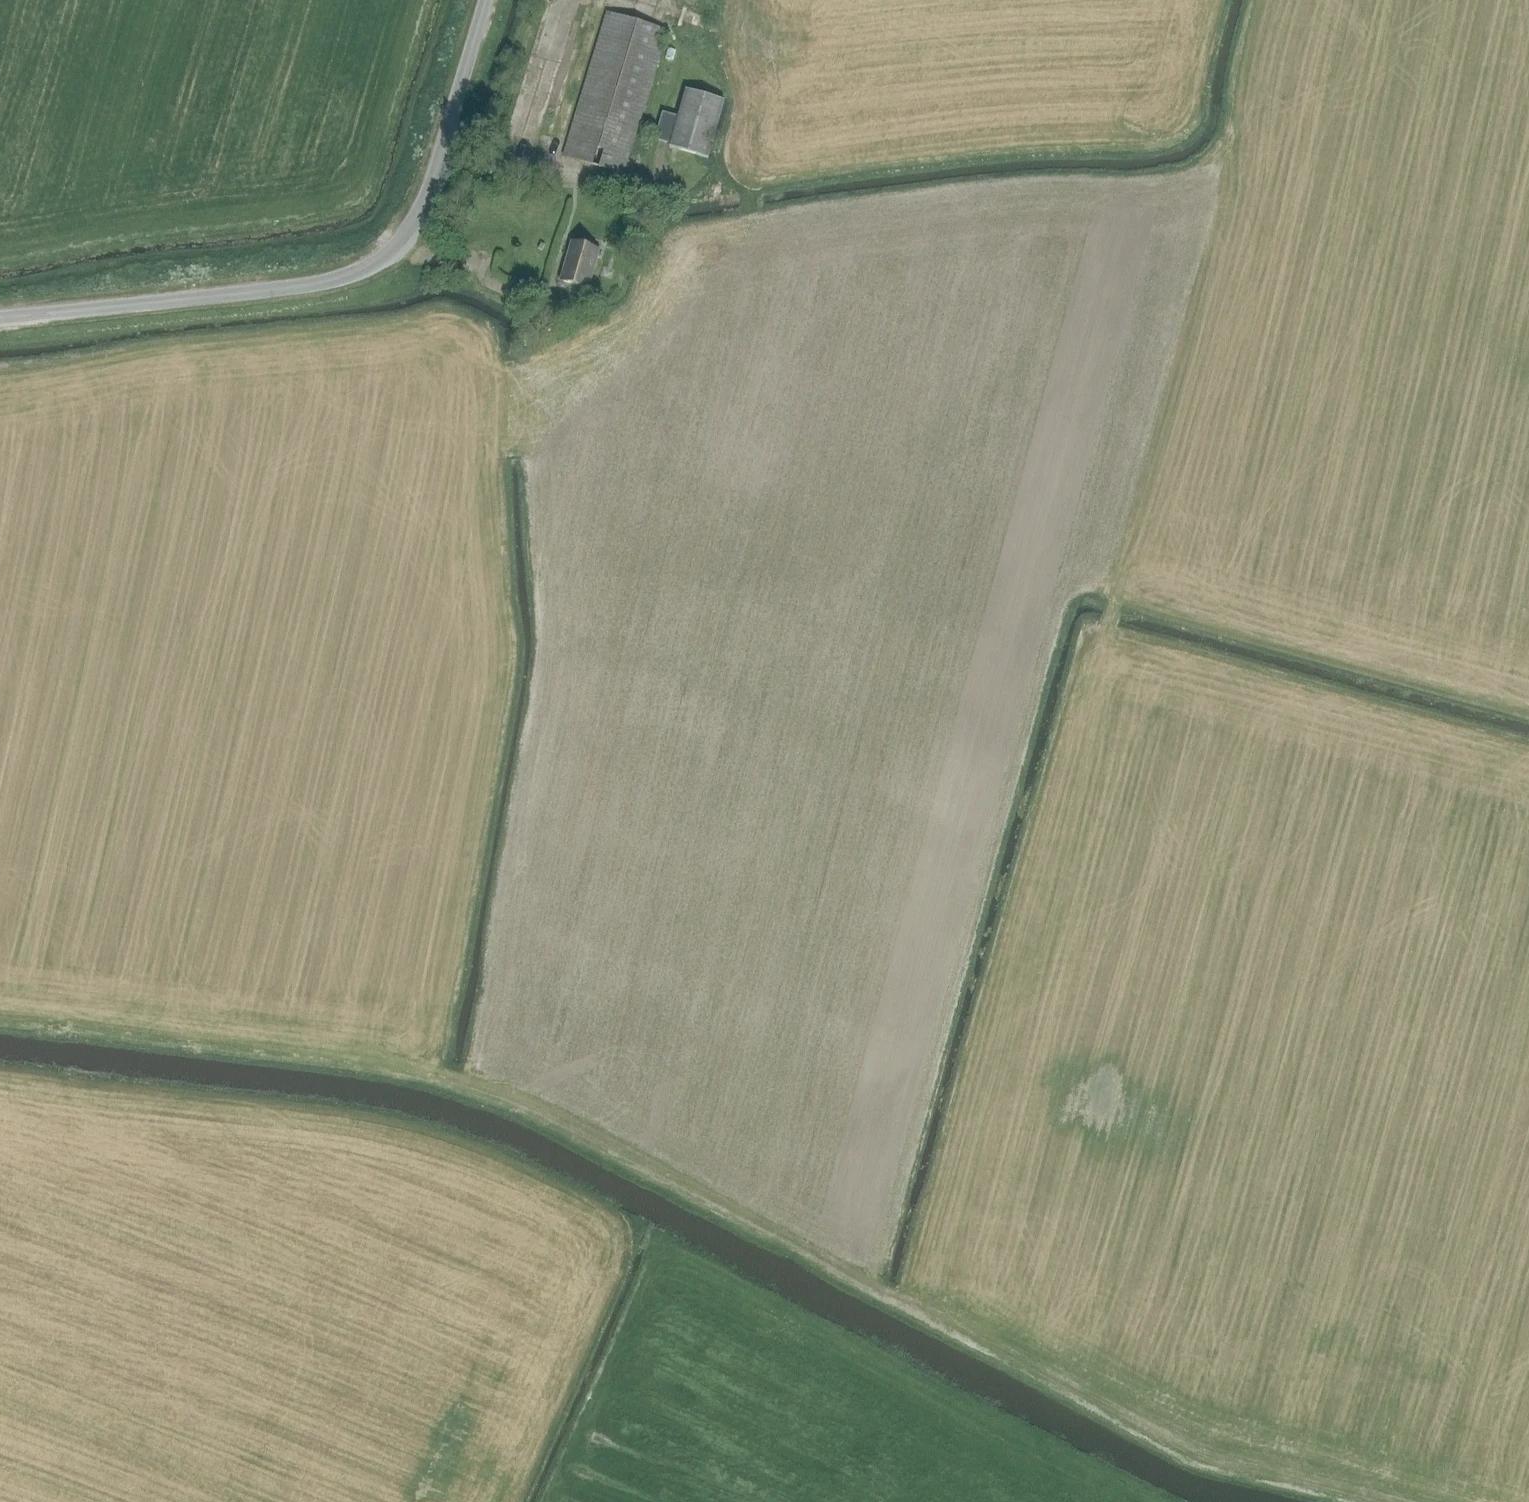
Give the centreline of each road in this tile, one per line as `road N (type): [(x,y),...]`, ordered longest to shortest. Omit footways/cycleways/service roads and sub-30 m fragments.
road 1 (unclassified): [(0,318),(314,285),(387,258),(413,228),(437,169),(486,0)]

